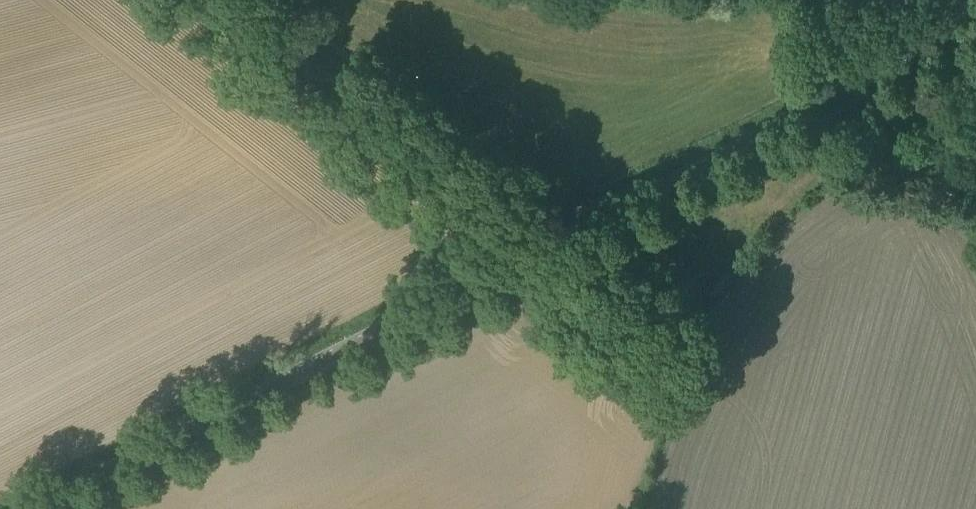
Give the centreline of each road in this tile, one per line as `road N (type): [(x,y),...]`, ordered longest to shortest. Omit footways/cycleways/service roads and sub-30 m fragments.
road 1 (tertiary): [(39,508),(527,264)]
road 2 (tertiary): [(527,264),(975,39)]
road 3 (unclassified): [(527,264),(219,0)]
road 4 (track): [(527,264),(667,380)]

